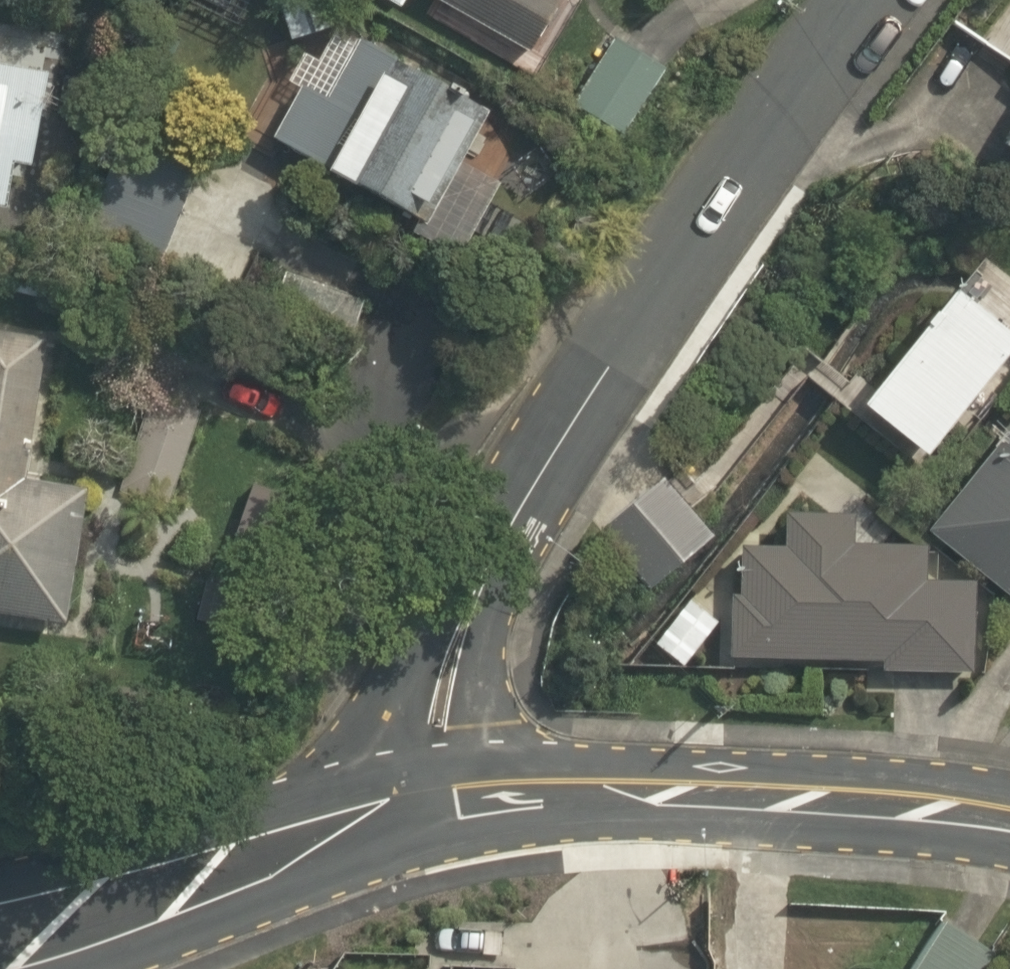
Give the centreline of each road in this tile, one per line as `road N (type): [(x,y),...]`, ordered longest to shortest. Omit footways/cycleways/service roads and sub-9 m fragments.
road 1 (residential): [(440,811),(436,730),(462,614),(552,448),(730,180),(867,0)]
road 2 (tertiary): [(440,811),(707,793),(1009,821)]
road 3 (tertiary): [(0,936),(440,811)]

